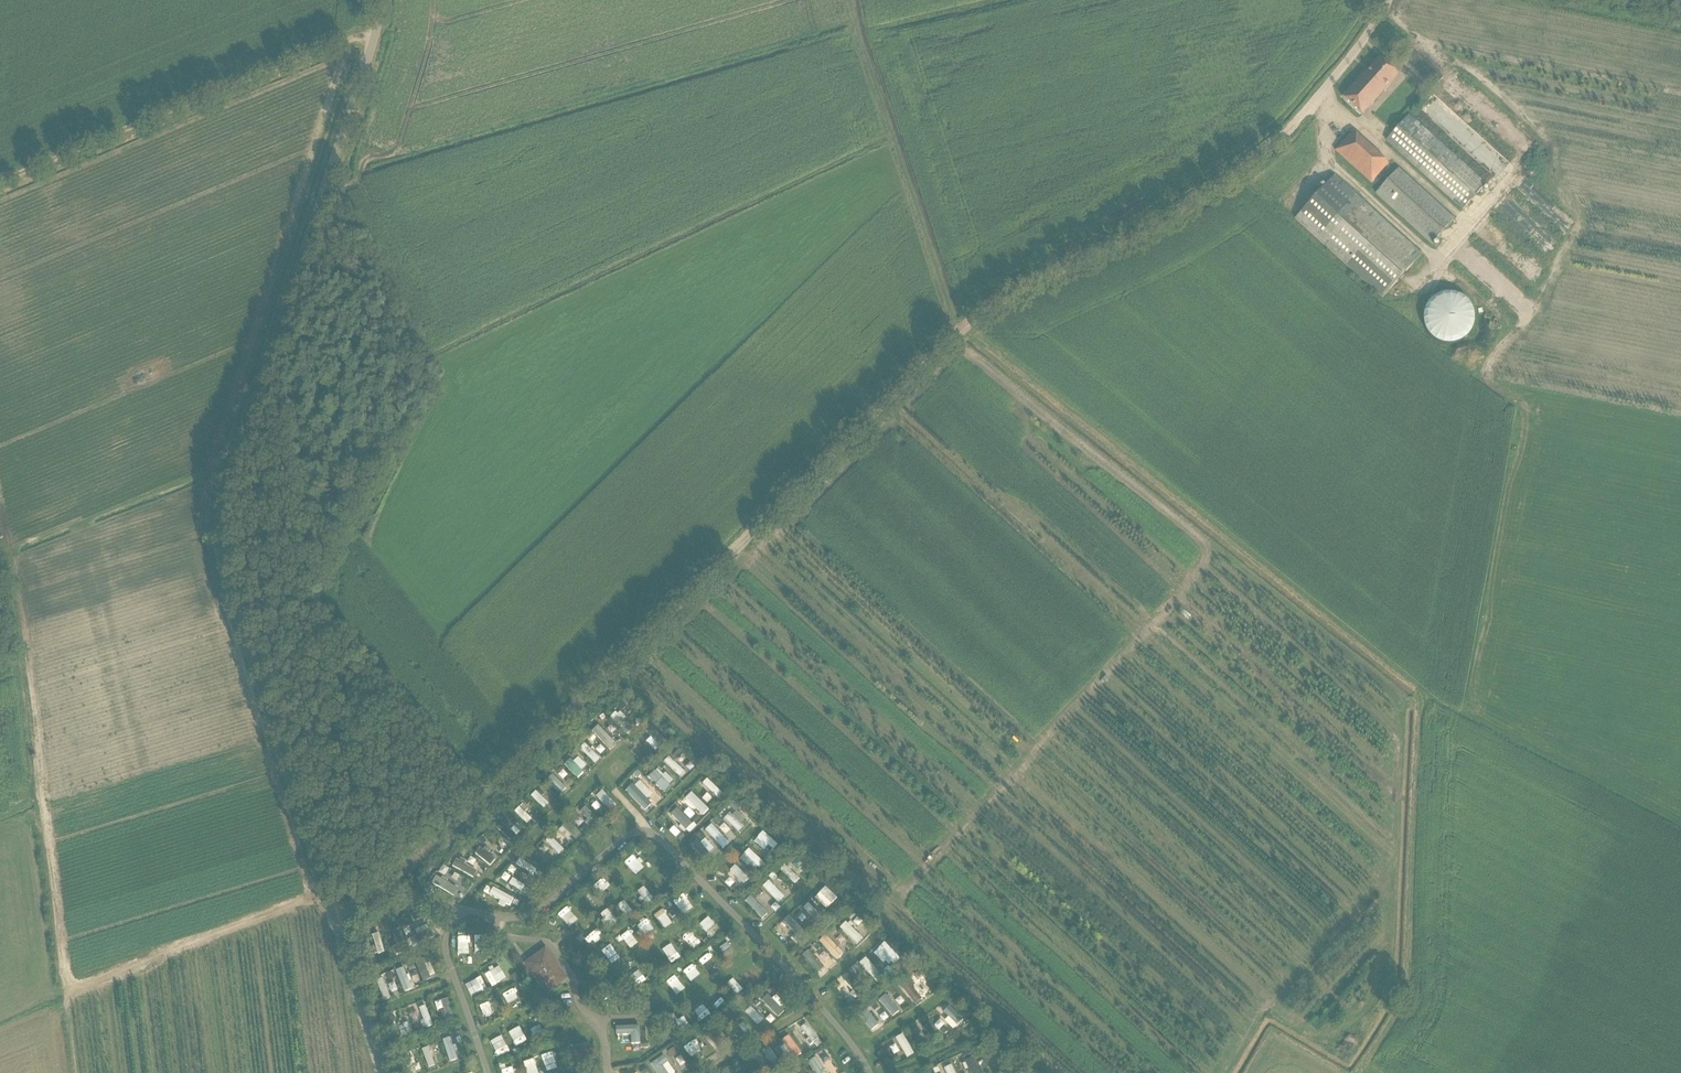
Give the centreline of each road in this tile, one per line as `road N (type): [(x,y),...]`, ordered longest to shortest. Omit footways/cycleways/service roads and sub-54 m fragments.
road 1 (track): [(336,928),(431,850),(958,325),(1256,154)]
road 2 (unclassified): [(382,1072),(213,541),(382,0)]
road 3 (unclassified): [(1256,154),(1299,120),(1384,0)]

